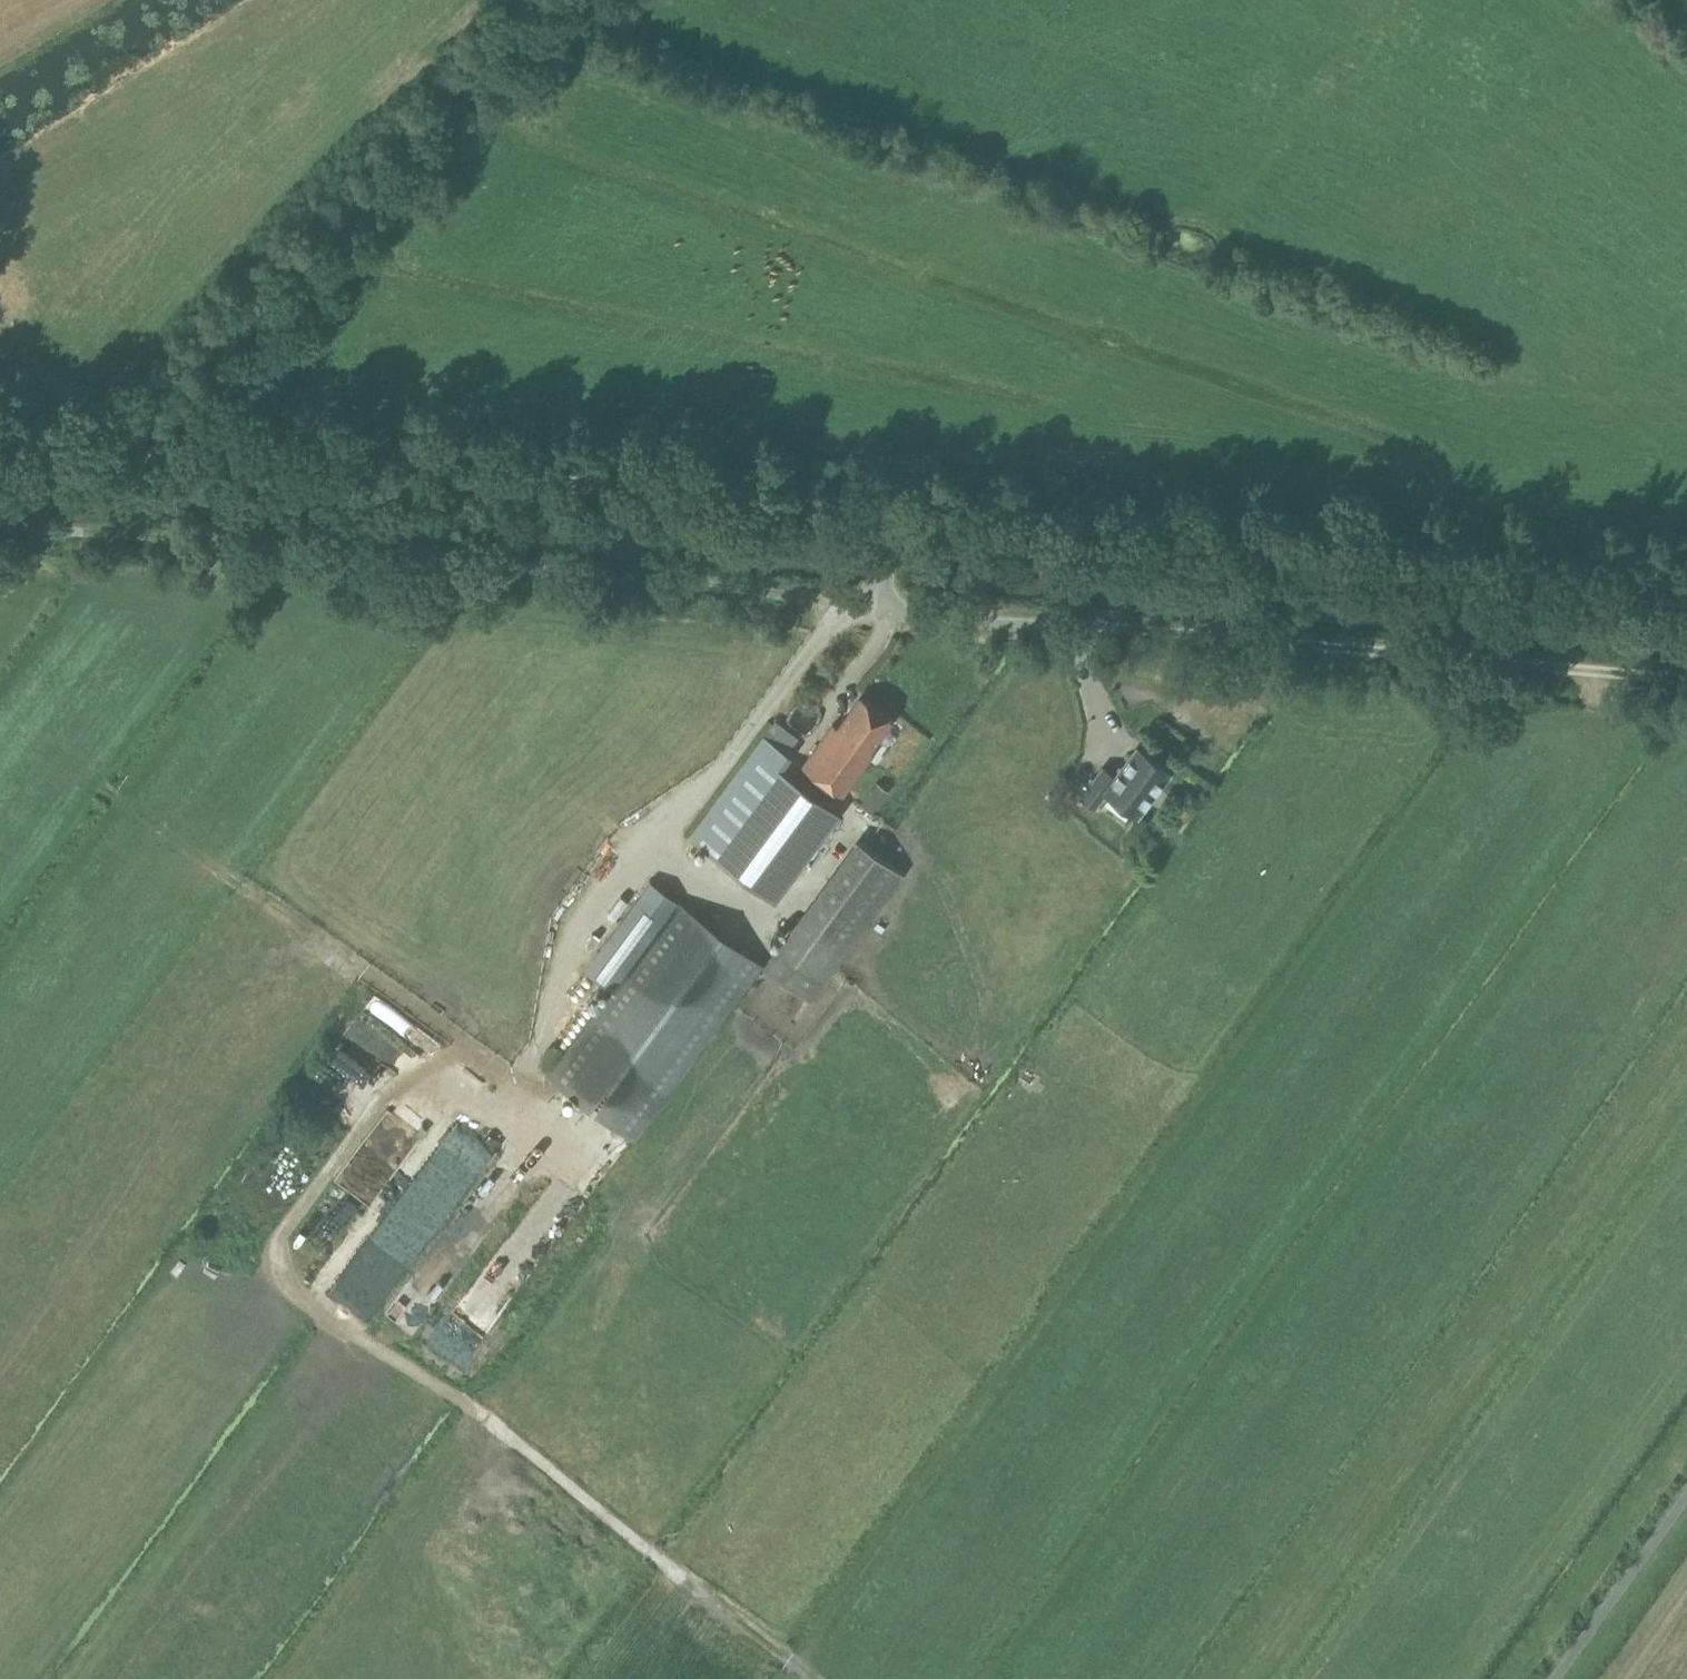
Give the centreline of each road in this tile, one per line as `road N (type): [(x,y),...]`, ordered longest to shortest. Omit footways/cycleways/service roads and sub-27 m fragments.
road 1 (unclassified): [(1686,588),(0,433)]
road 2 (track): [(813,1678),(485,1415),(336,1324),(266,1262),(394,1087),(492,1110),(518,1082),(209,866)]
road 3 (track): [(0,523),(833,603),(877,594)]
road 4 (track): [(877,594),(1686,678)]
road 5 (track): [(117,442),(537,0)]

